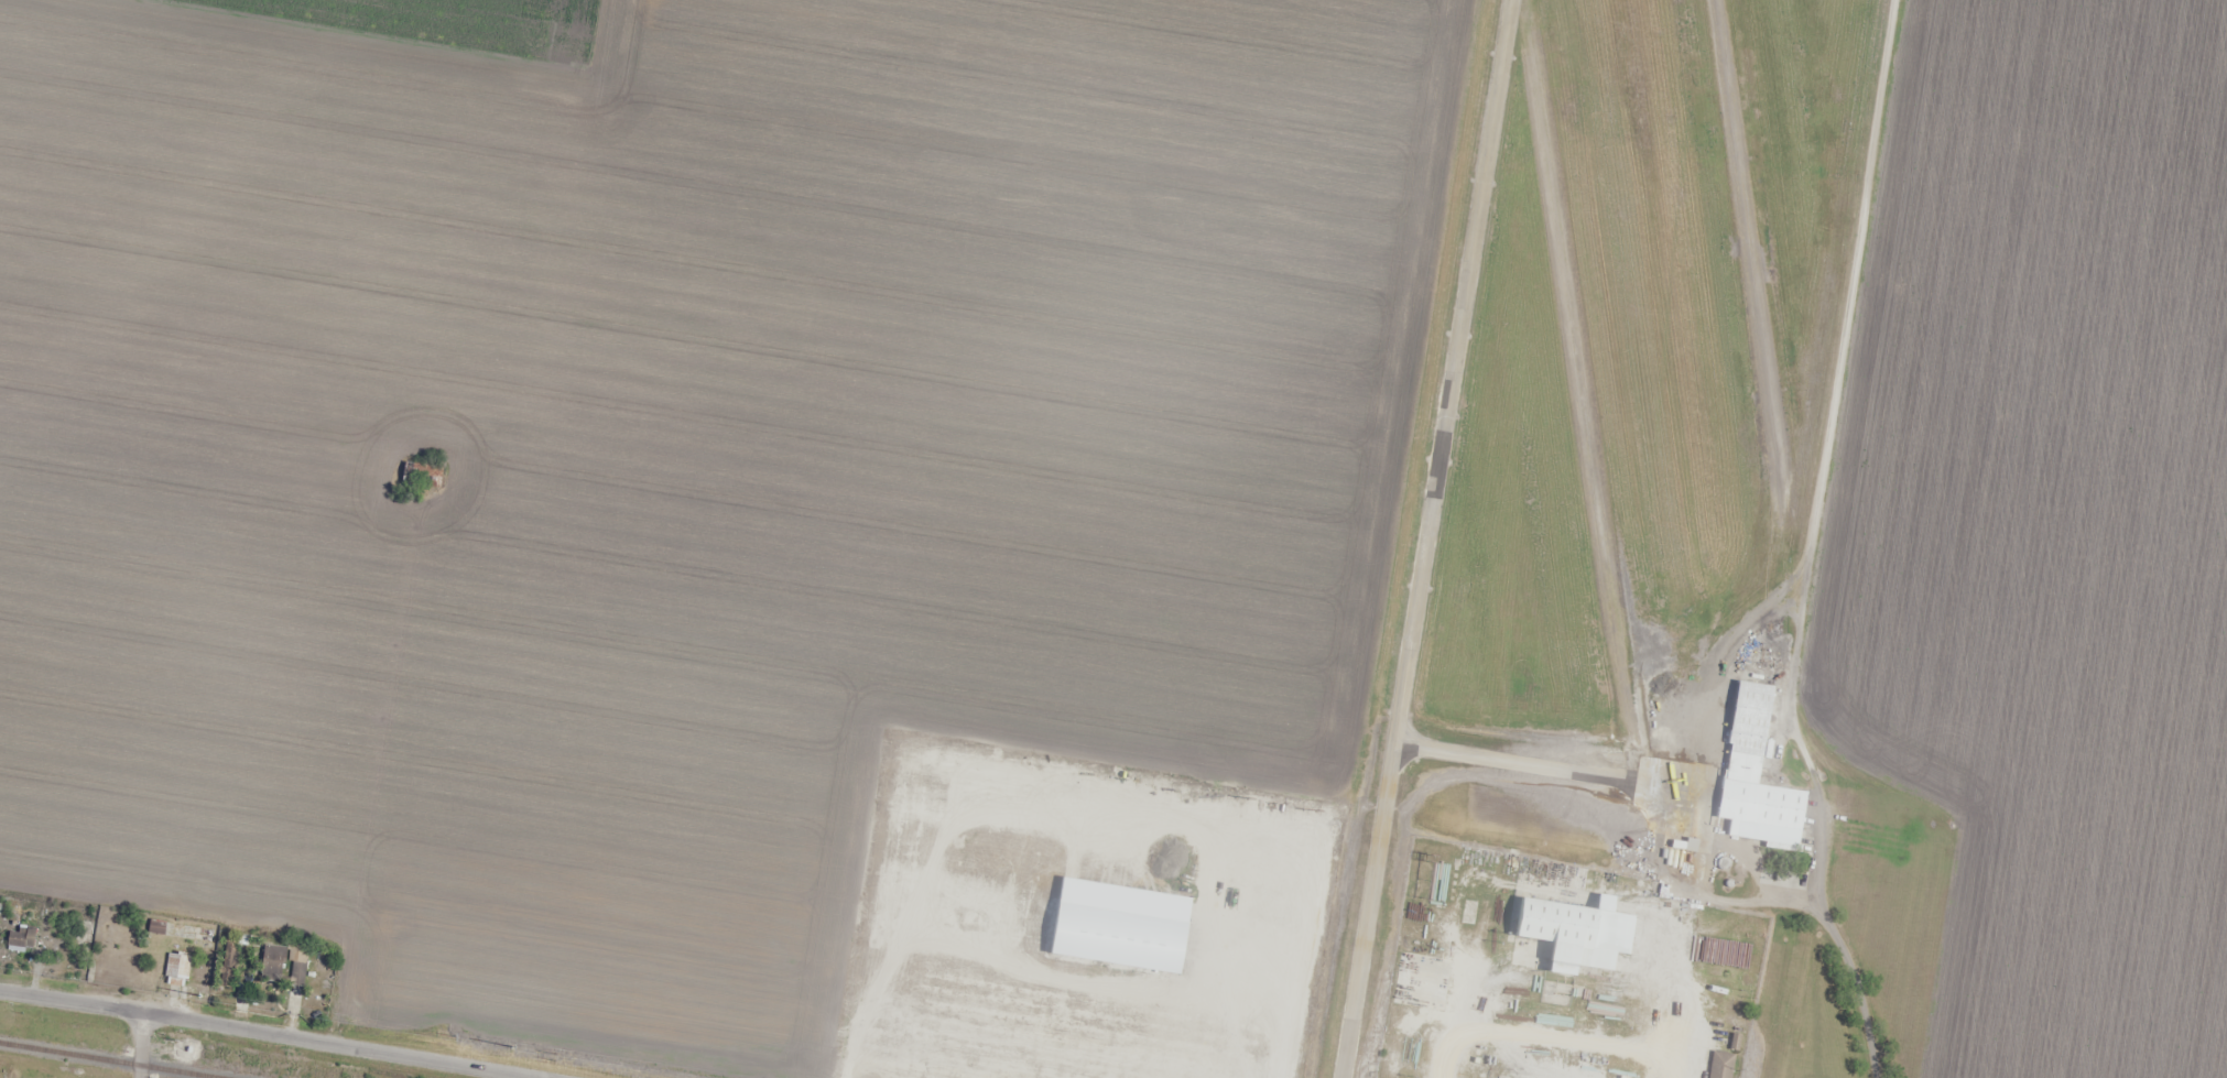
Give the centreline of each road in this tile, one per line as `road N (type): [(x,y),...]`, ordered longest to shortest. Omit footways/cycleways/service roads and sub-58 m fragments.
road 1 (residential): [(537,1077),(0,991)]

